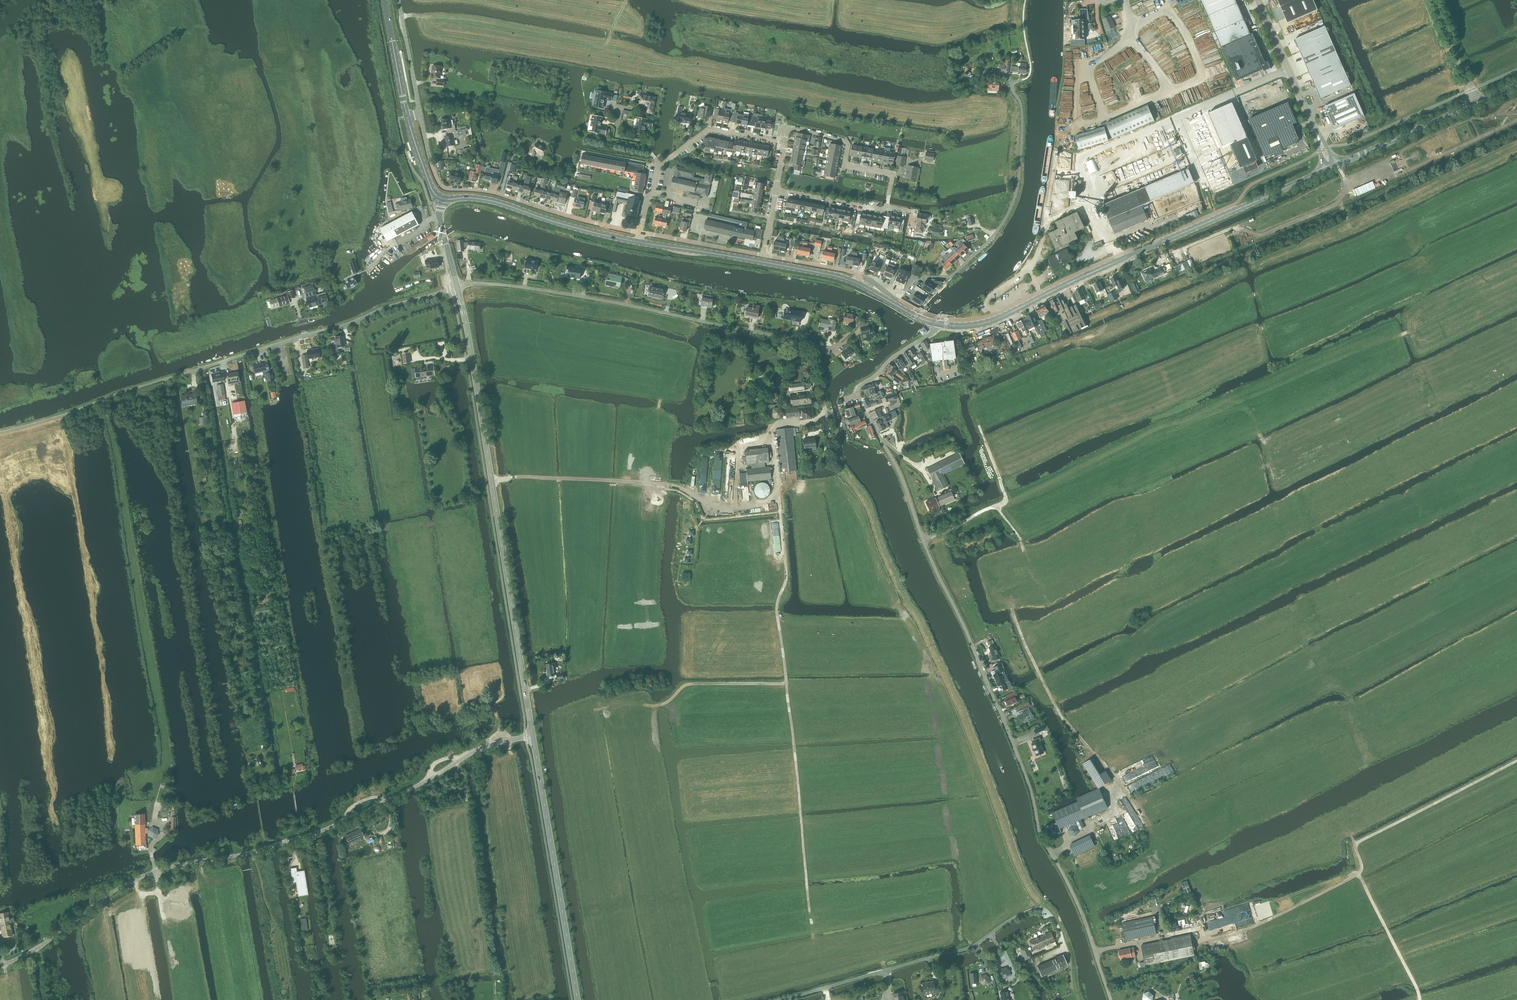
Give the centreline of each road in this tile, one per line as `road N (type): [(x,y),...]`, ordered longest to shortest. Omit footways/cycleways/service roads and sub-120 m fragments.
road 1 (unclassified): [(1112,999),(1077,900),(1042,837),(1031,784),(879,437)]
road 2 (unclassified): [(0,966),(152,873),(312,835),(482,748),(534,736)]
road 3 (track): [(810,914),(777,608),(786,580),(777,425)]
road 4 (unclassified): [(0,433),(457,287)]
road 5 (tertiary): [(534,736),(457,287)]
road 6 (unclassified): [(825,408),(819,346),(811,344),(540,289),(457,287)]
road 7 (secondary): [(959,326),(997,319),(1327,170)]
road 8 (unclassified): [(898,299),(917,278),(955,274),(999,228),(1020,180),(1024,111),(1012,88),(1027,78)]
road 9 (track): [(779,500),(721,505),(667,484),(492,480)]
road 10 (residential): [(780,999),(974,946),(1036,909),(1051,915)]
road 11 (residential): [(641,233),(492,192),(445,188),(420,113)]
road 12 (tertiary): [(579,999),(534,736)]
road 13 (track): [(1197,929),(1205,939),(1267,919),(1356,876),(1362,866),(1349,831)]
road 14 (track): [(1115,796),(1117,780),(1055,706),(1010,606)]
road 15 (secondary): [(854,282),(638,243)]
road 16 (track): [(1338,165),(1345,186),(1337,205),(1261,237),(1235,229),(1186,248)]
road 17 (secondary): [(638,243),(483,200),(442,198)]
road 18 (secondary): [(1336,166),(1516,85)]
road 19 (track): [(1355,846),(1516,761)]
road 20 (residential): [(887,206),(892,176),(845,166),(846,142),(790,129),(785,142)]
road 21 (residential): [(879,437),(858,389),(940,325)]
road 22 (track): [(197,389),(204,390),(230,529)]
road 23 (unclassified): [(1316,132),(1259,0)]
road 24 (track): [(1359,873),(1420,997)]
road 25 (track): [(1024,550),(996,506),(923,537)]
road 26 (residential): [(764,255),(641,233)]

